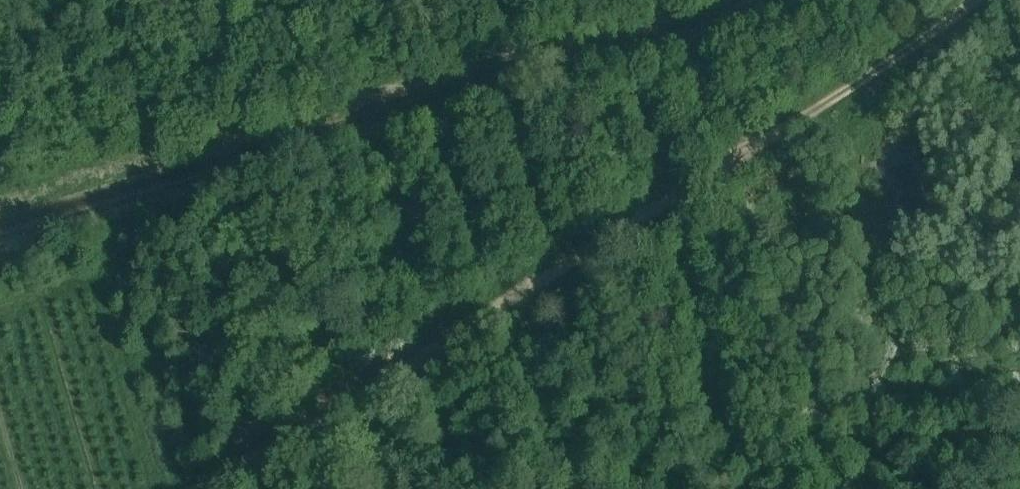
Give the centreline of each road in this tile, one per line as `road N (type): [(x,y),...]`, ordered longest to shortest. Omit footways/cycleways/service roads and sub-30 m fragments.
road 1 (track): [(197,488),(824,105),(977,0)]
road 2 (track): [(0,249),(646,55),(665,54),(694,68),(746,152)]

